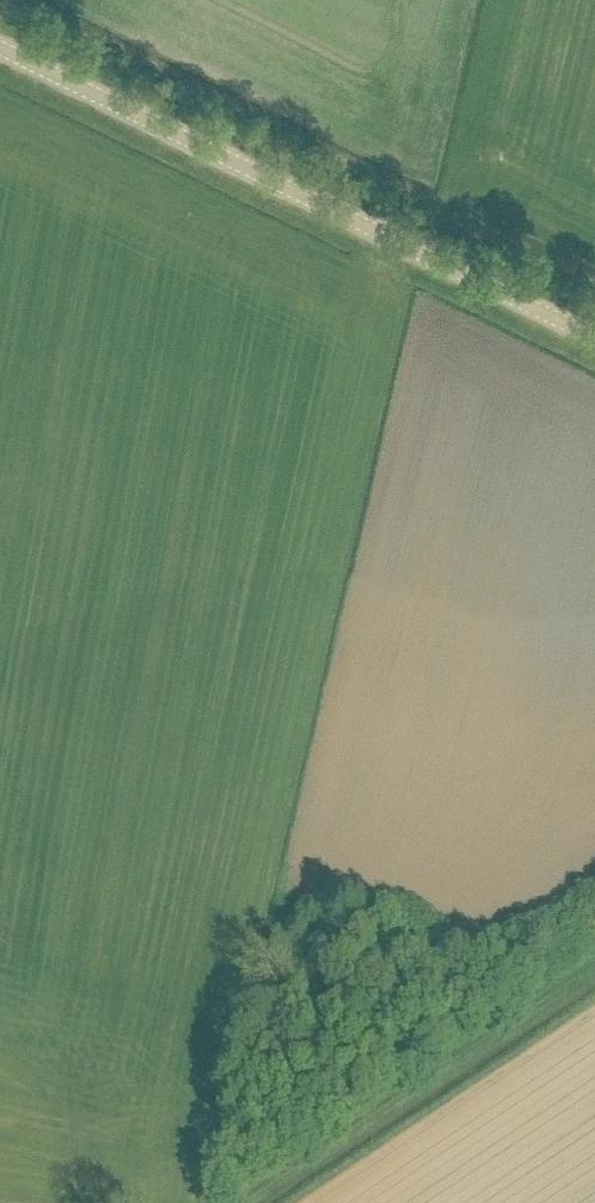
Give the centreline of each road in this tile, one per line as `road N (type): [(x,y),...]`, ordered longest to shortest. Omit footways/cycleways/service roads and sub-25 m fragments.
road 1 (tertiary): [(594,333),(0,44)]

